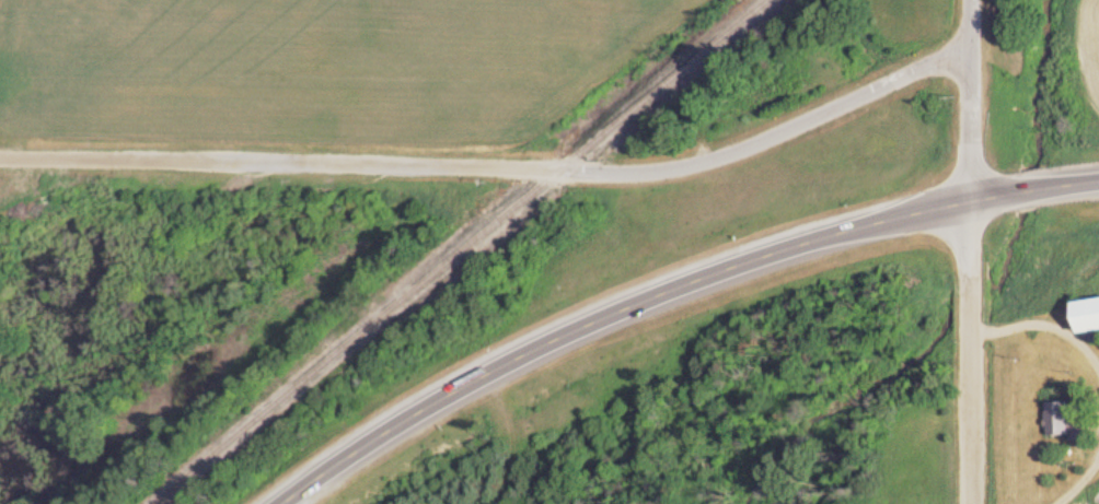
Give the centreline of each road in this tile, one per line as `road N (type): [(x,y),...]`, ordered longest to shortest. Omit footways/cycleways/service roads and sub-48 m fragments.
road 1 (residential): [(975,48),(752,150),(675,172),(0,163)]
road 2 (secondary): [(290,503),(384,437),(500,372),(730,271),(973,203),(1098,183)]
road 3 (residential): [(977,503),(973,203)]
road 4 (residential): [(973,203),(974,0)]

